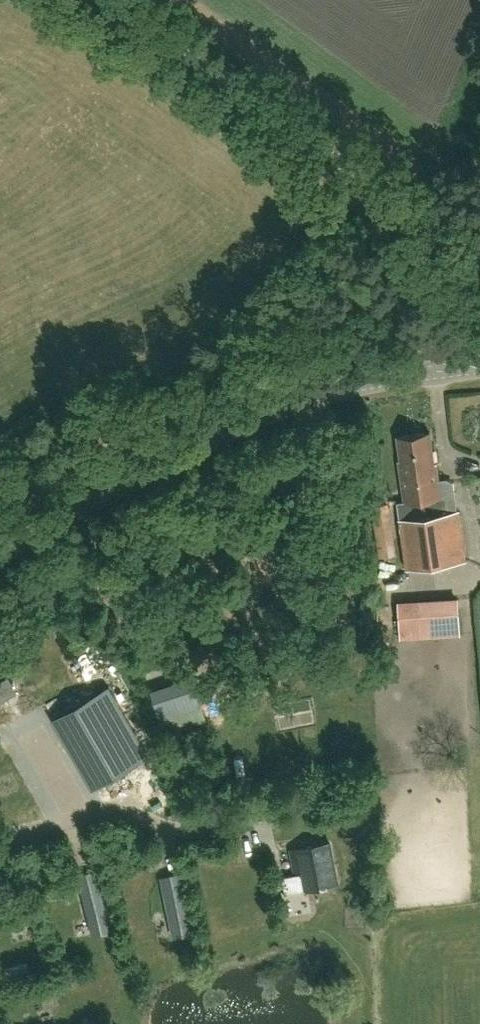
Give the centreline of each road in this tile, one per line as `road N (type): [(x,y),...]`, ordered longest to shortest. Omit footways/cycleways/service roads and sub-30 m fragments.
road 1 (tertiary): [(0,553),(266,413),(347,386),(479,366)]
road 2 (track): [(323,392),(314,485),(296,525),(232,605),(145,665)]

